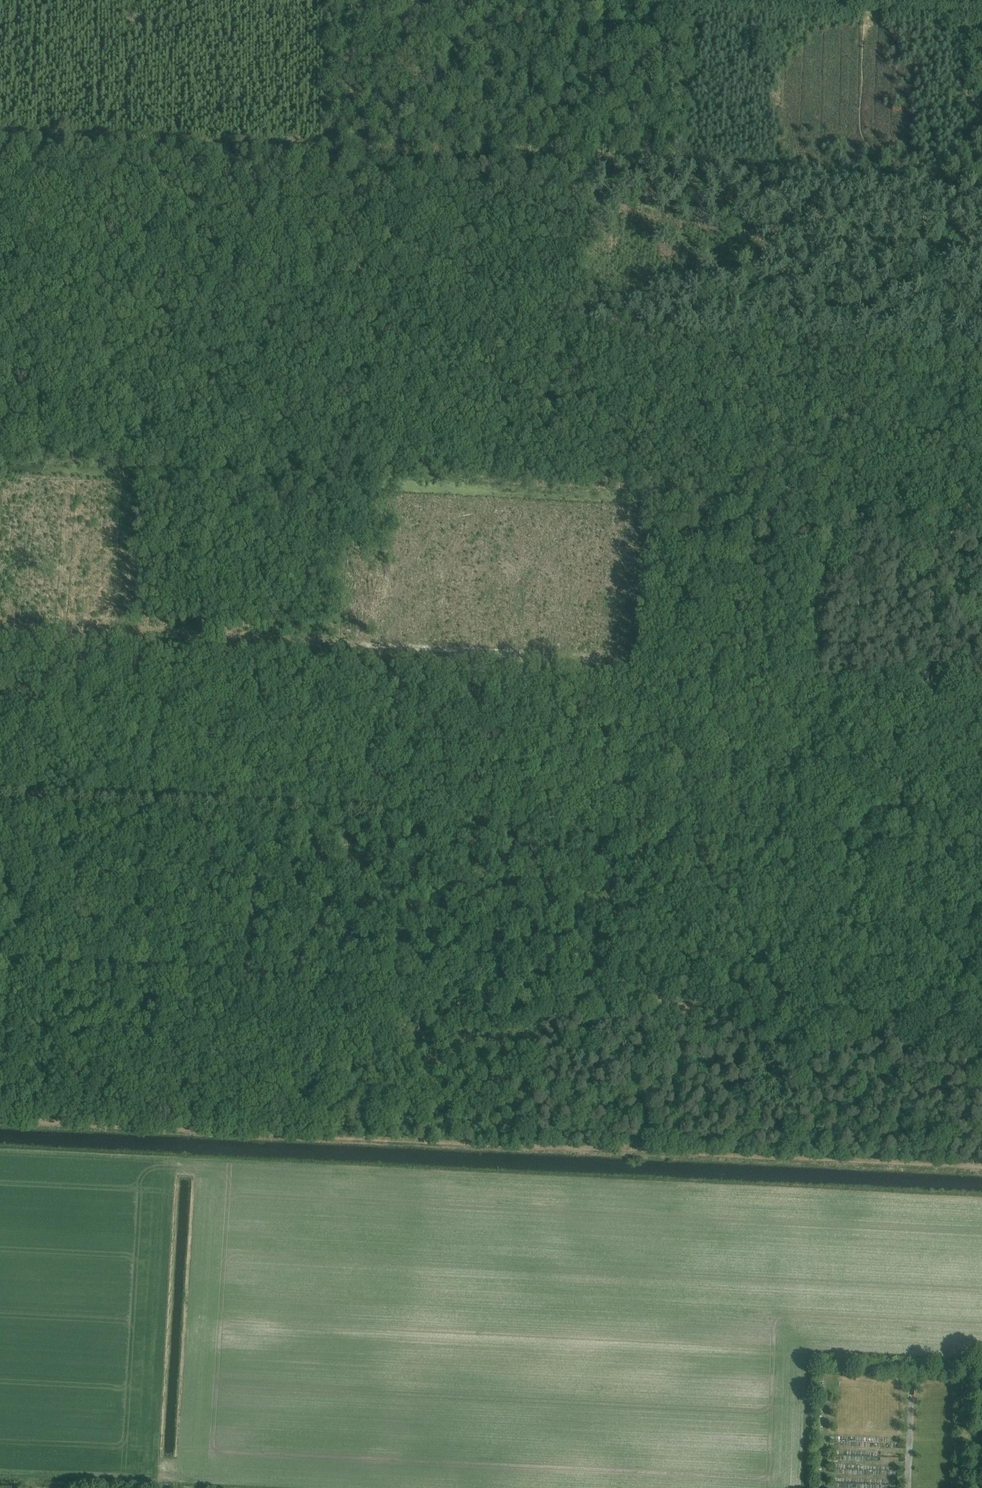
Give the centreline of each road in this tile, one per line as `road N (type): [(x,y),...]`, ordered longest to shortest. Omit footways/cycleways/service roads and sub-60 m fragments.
road 1 (track): [(0,793),(682,831)]

